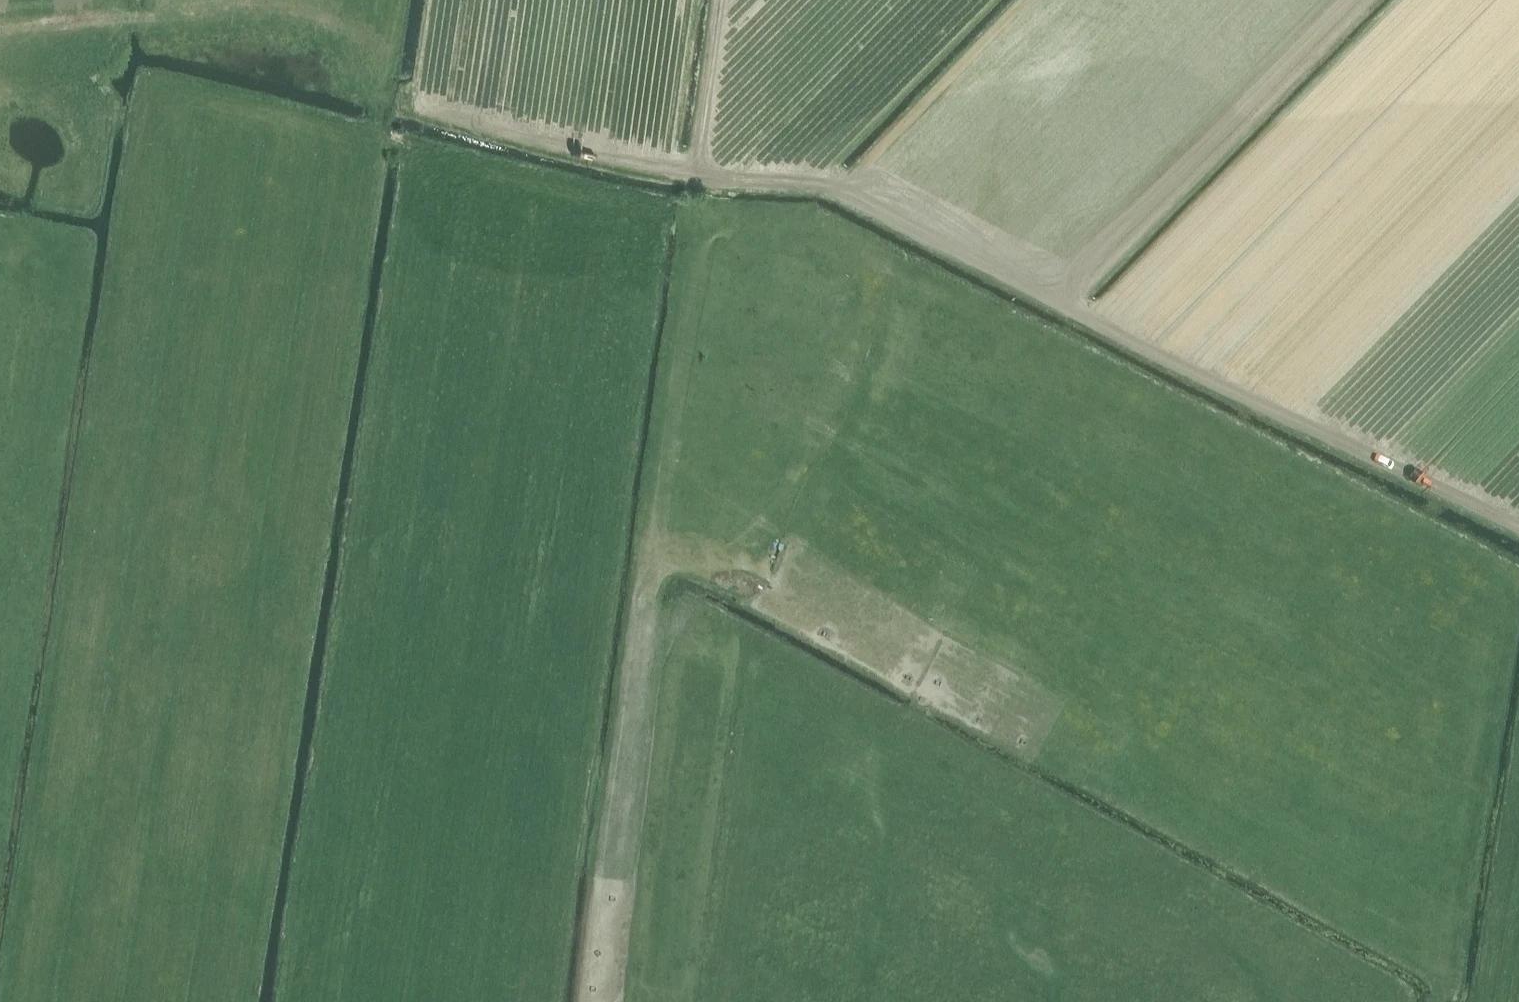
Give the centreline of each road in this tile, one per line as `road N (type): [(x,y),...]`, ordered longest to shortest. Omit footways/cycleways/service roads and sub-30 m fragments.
road 1 (track): [(719,0),(695,173)]

